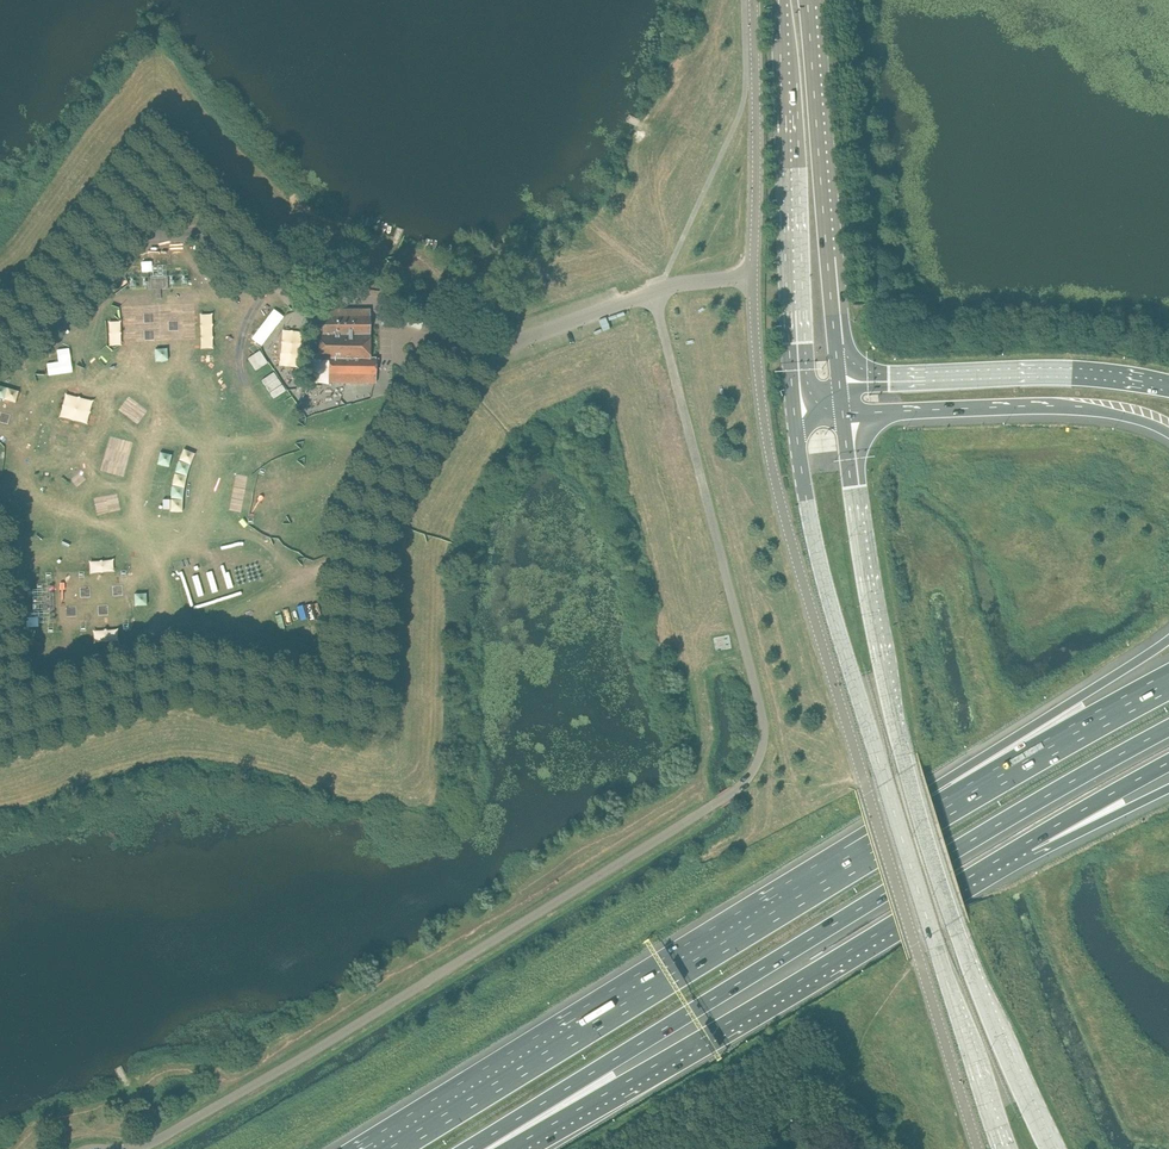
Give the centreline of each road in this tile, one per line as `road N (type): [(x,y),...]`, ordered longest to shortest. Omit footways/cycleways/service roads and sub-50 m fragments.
road 1 (unclassified): [(127,1148),(303,1057),(750,778),(764,720),(655,294)]
road 2 (unclassified): [(979,1148),(776,486),(754,280)]
road 3 (motorway): [(482,1148),(956,852),(1168,729)]
road 4 (secondary): [(793,400),(825,584),(1001,1148)]
road 5 (secondary): [(1049,1148),(953,921),(907,770),(860,554),(842,413)]
road 6 (motorway): [(503,1148),(604,1097),(1029,839)]
road 7 (motorway): [(813,884),(380,1148)]
road 8 (motorway): [(1168,639),(813,884)]
road 9 (motorway): [(1168,686),(813,884)]
road 10 (secondary): [(778,0),(793,400)]
road 11 (secondary): [(839,384),(808,0)]
road 12 (motorway): [(1168,391),(1043,376),(839,384)]
road 13 (motorway): [(842,413),(1057,406),(1168,432)]
road 14 (unclassified): [(754,280),(753,0)]
road 15 (unclassified): [(471,361),(655,294)]
road 16 (motorway): [(1029,839),(1168,759)]
road 17 (motorway): [(1029,839),(1168,785)]

